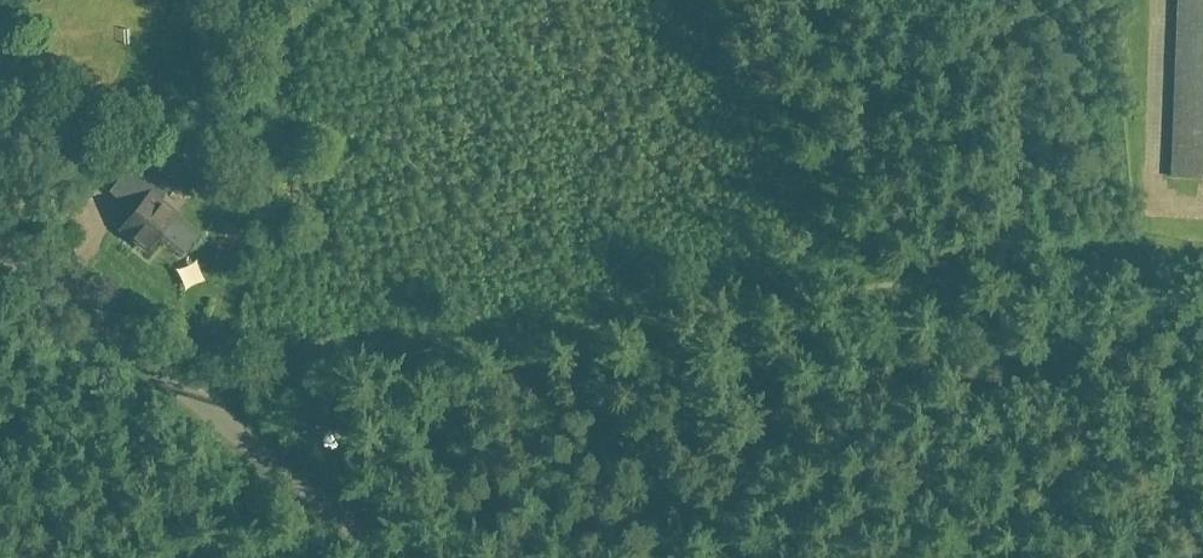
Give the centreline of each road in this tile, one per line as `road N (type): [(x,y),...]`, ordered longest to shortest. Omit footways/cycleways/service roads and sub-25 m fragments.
road 1 (track): [(190,395),(397,342),(643,302),(992,261),(1202,255)]
road 2 (unclassified): [(395,557),(0,249)]
road 3 (track): [(211,412),(177,456),(170,557)]

